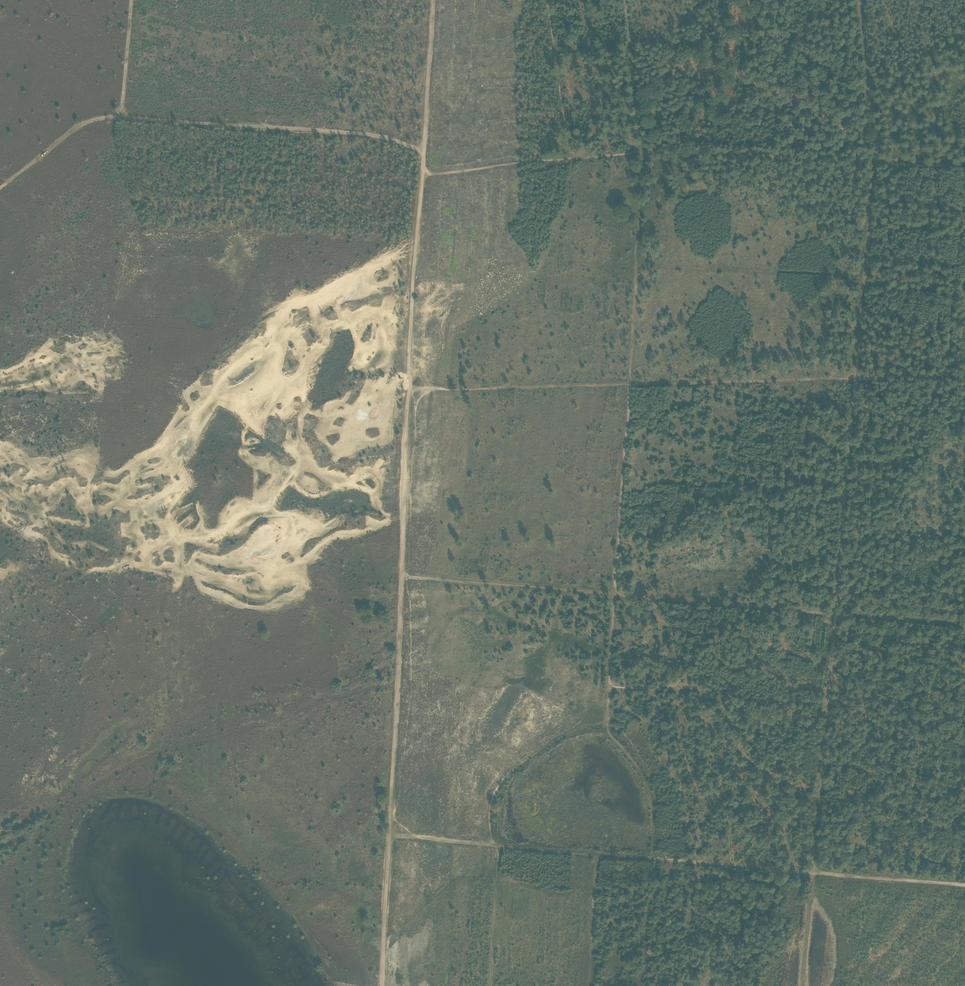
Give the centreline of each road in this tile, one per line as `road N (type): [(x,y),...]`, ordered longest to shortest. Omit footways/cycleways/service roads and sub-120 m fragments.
road 1 (track): [(400,578),(836,615)]
road 2 (track): [(603,731),(630,385)]
road 3 (track): [(119,117),(379,136),(423,150)]
road 4 (track): [(409,390),(396,686)]
road 5 (track): [(809,873),(836,615)]
road 6 (track): [(836,615),(855,379)]
road 7 (track): [(875,162),(641,152)]
road 8 (track): [(855,379),(630,385)]
road 9 (track): [(641,152),(421,175)]
road 10 (track): [(630,385),(409,390)]
road 11 (track): [(421,175),(409,390)]
road 12 (track): [(496,846),(501,807),(515,779),(555,746),(603,731)]
road 13 (track): [(547,0),(567,158)]
road 14 (track): [(654,860),(496,846)]
road 15 (track): [(964,889),(809,873)]
road 16 (track): [(809,873),(654,860)]
road 17 (track): [(641,152),(624,0)]
road 18 (track): [(432,0),(423,150)]
road 19 (track): [(388,836),(396,686)]
road 20 (track): [(379,985),(388,836)]
road 21 (track): [(603,731),(647,786),(654,860)]
road 22 (track): [(0,188),(84,124),(119,117)]
road 23 (track): [(496,846),(487,985)]
road 24 (track): [(598,855),(590,985)]
road 25 (track): [(836,615),(964,626)]
road 26 (track): [(630,385),(635,264)]

